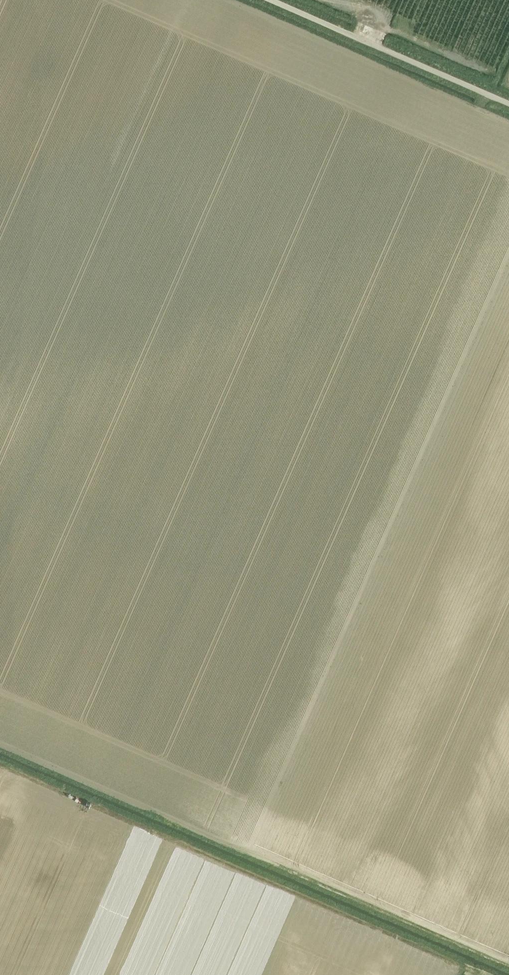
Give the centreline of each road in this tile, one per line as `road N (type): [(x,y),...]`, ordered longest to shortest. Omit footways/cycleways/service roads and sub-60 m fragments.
road 1 (unclassified): [(508,106),(268,0)]

